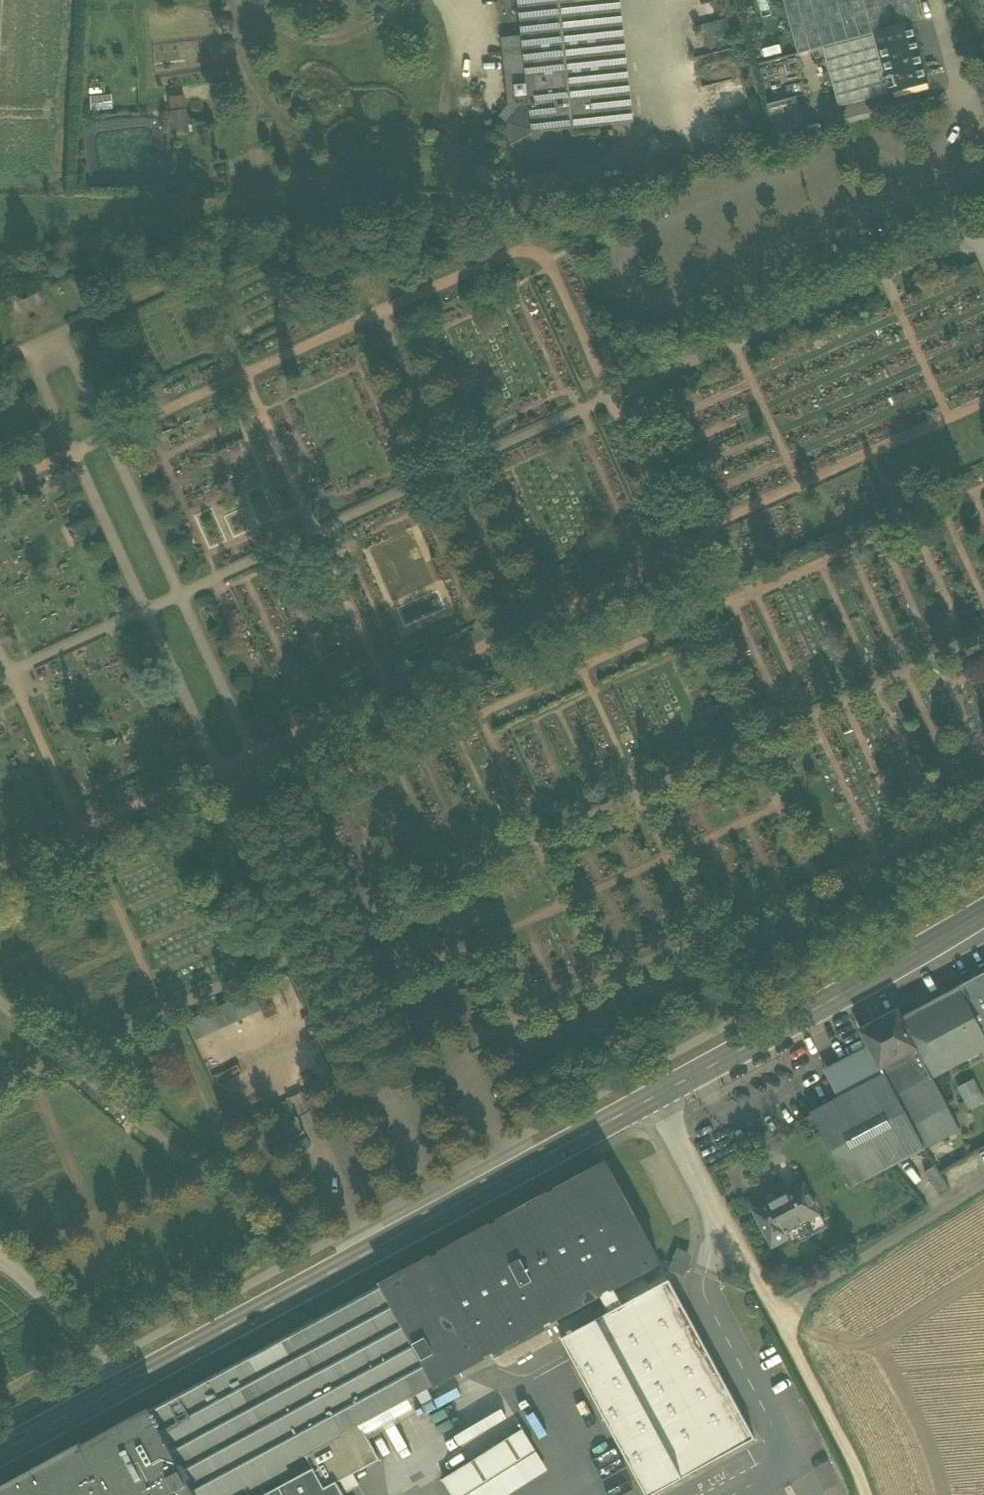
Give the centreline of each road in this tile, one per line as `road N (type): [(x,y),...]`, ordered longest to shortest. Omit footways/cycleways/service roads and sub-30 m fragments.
road 1 (tertiary): [(662,1096),(133,1387)]
road 2 (residential): [(662,1096),(777,1308),(983,1185)]
road 3 (tertiary): [(983,914),(662,1096)]
road 4 (track): [(777,1308),(867,1494)]
road 5 (unclassified): [(0,1257),(133,1387)]
road 6 (tertiary): [(133,1387),(0,1458)]

